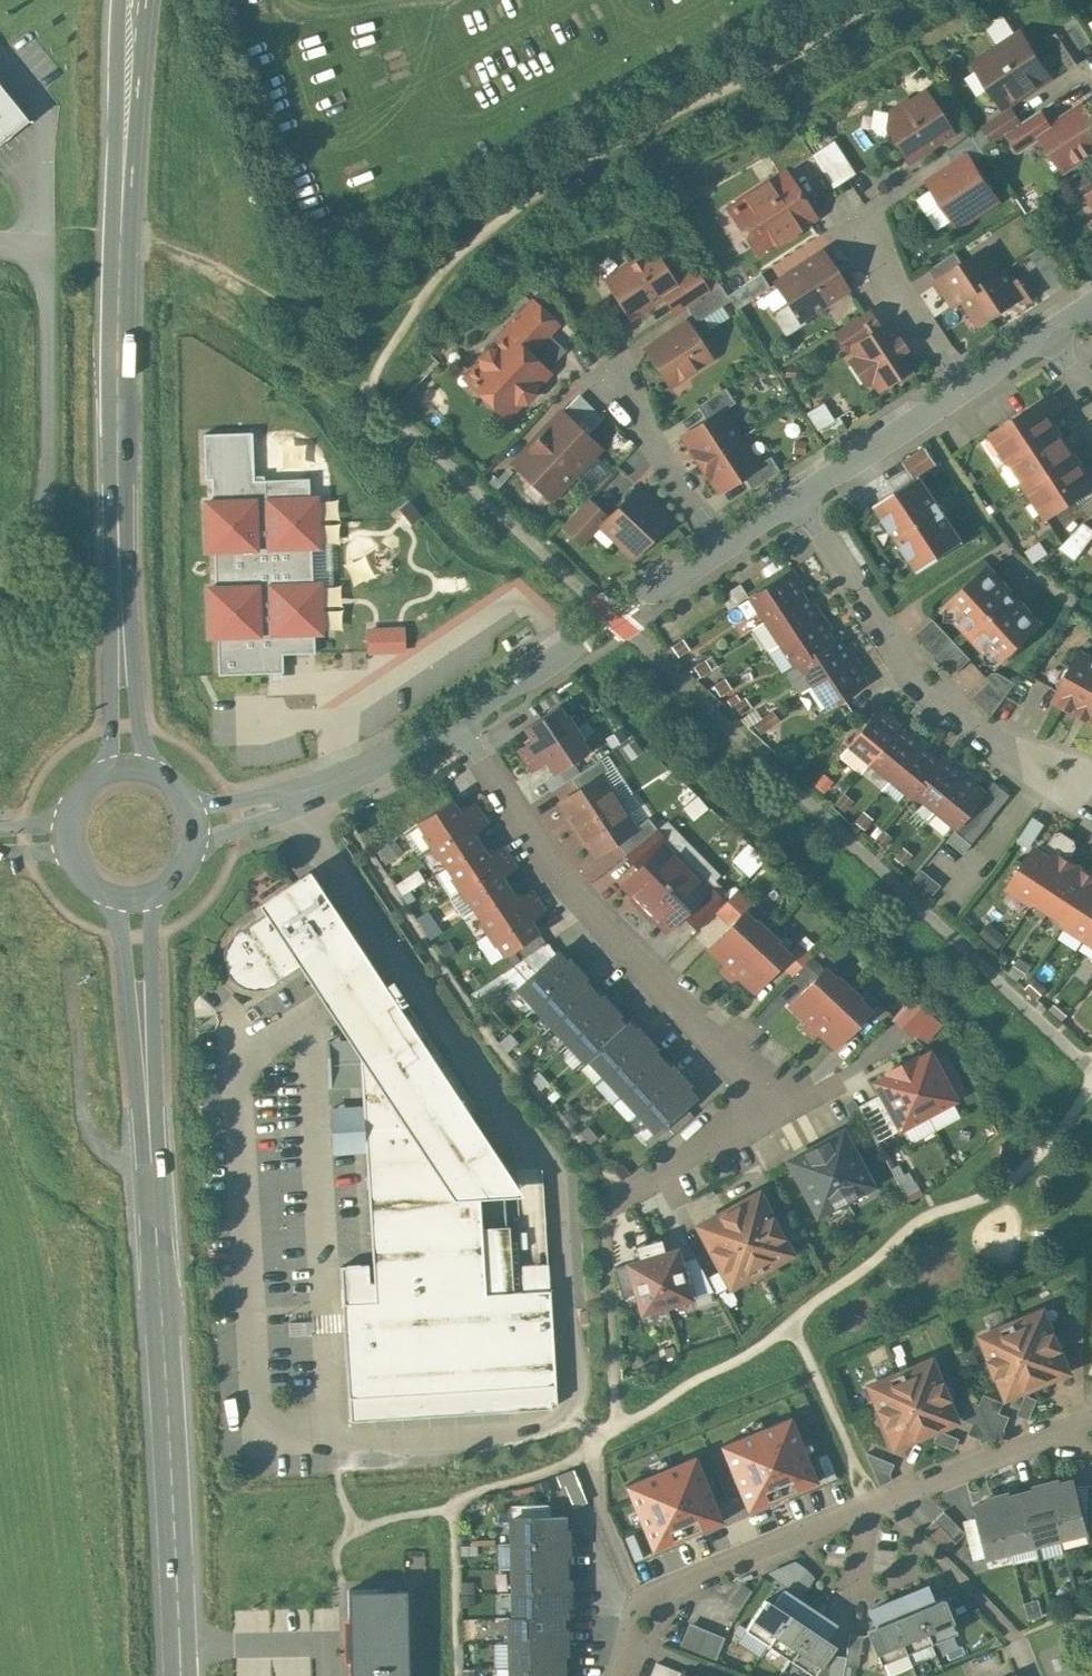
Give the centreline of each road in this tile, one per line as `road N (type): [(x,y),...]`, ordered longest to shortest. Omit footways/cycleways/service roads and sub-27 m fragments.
road 1 (tertiary): [(132,894),(180,1675)]
road 2 (tertiary): [(137,0),(118,337),(125,766)]
road 3 (residential): [(604,1206),(785,1106),(553,868),(457,725)]
road 4 (residential): [(1091,1422),(1076,1415),(639,1602),(619,1675)]
road 5 (unclassified): [(0,248),(40,265),(42,274),(47,440),(38,513),(0,571)]
road 6 (residential): [(457,725),(721,549)]
road 7 (residential): [(968,725),(918,681),(797,500)]
road 8 (residential): [(196,824),(293,799),(457,725)]
road 9 (residential): [(721,549),(603,364)]
road 10 (residential): [(964,389),(854,221)]
road 11 (residential): [(797,500),(964,389)]
road 12 (tertiary): [(125,766),(106,771),(76,797),(68,839),(96,883),(132,894)]
road 13 (residential): [(968,725),(1091,765)]

